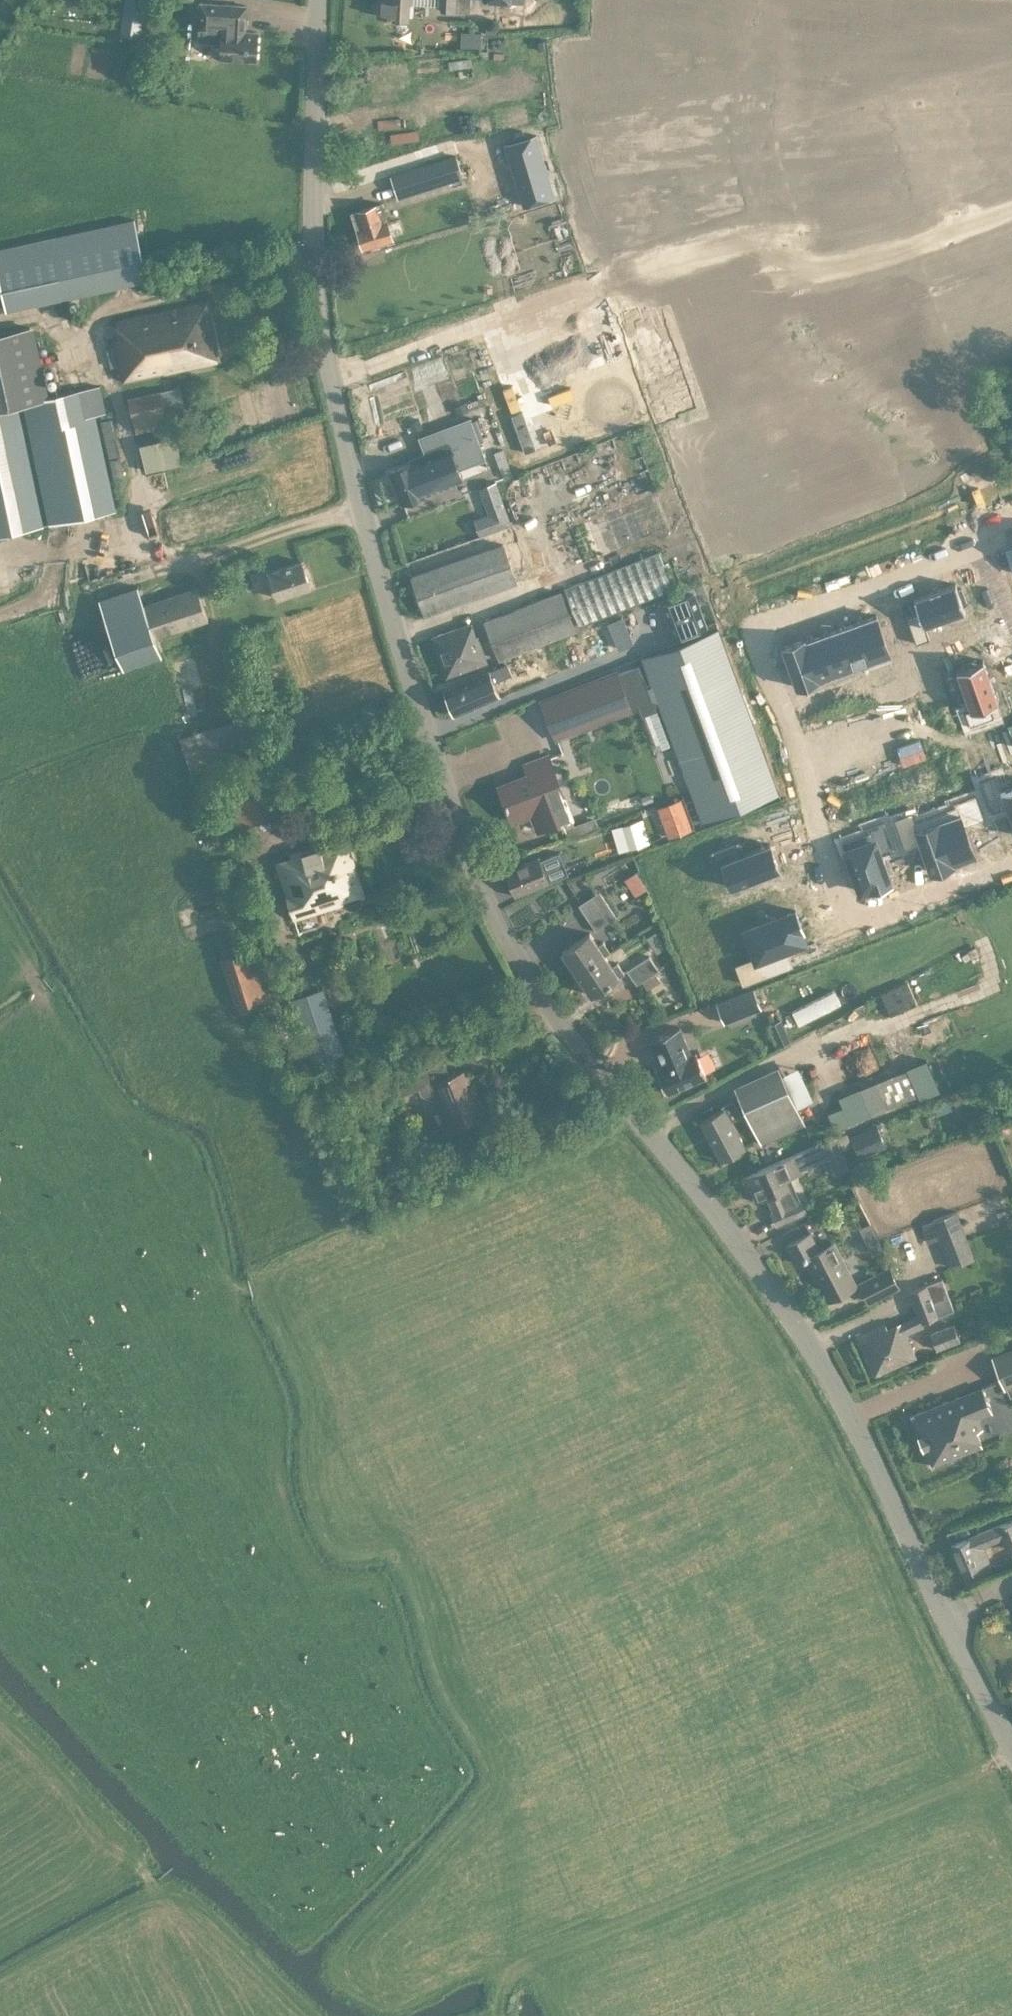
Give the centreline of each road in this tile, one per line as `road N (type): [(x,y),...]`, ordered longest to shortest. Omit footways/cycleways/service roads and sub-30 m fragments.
road 1 (unclassified): [(1011,1756),(922,1558),(797,1324),(546,1004),(487,900),(384,600),(329,374)]
road 2 (residential): [(1011,856),(848,923),(777,700),(755,659),(753,629),(761,617),(876,580),(976,530)]
road 3 (track): [(494,2015),(507,1976),(524,1964),(1011,1761)]
road 4 (residential): [(329,374),(675,253),(752,245),(777,251)]
road 5 (unclassified): [(329,374),(311,225),(318,0)]
road 6 (residential): [(777,251),(789,328),(837,385),(921,452),(976,530)]
road 7 (residential): [(766,0),(763,144),(777,251)]
road 8 (residential): [(777,251),(821,267),(848,263),(1011,209)]

